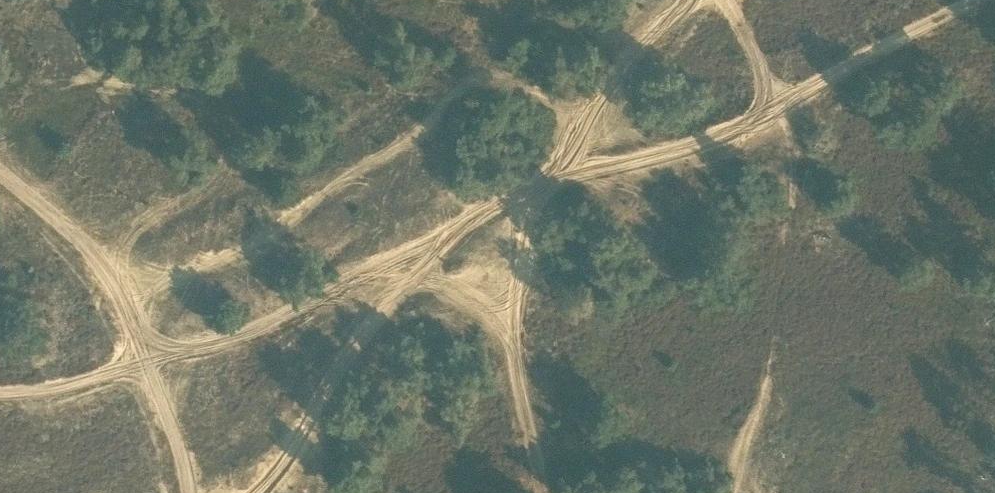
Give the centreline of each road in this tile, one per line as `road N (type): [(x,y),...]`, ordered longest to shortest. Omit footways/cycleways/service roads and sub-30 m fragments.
road 1 (track): [(0,169),(89,246),(154,376),(198,492)]

